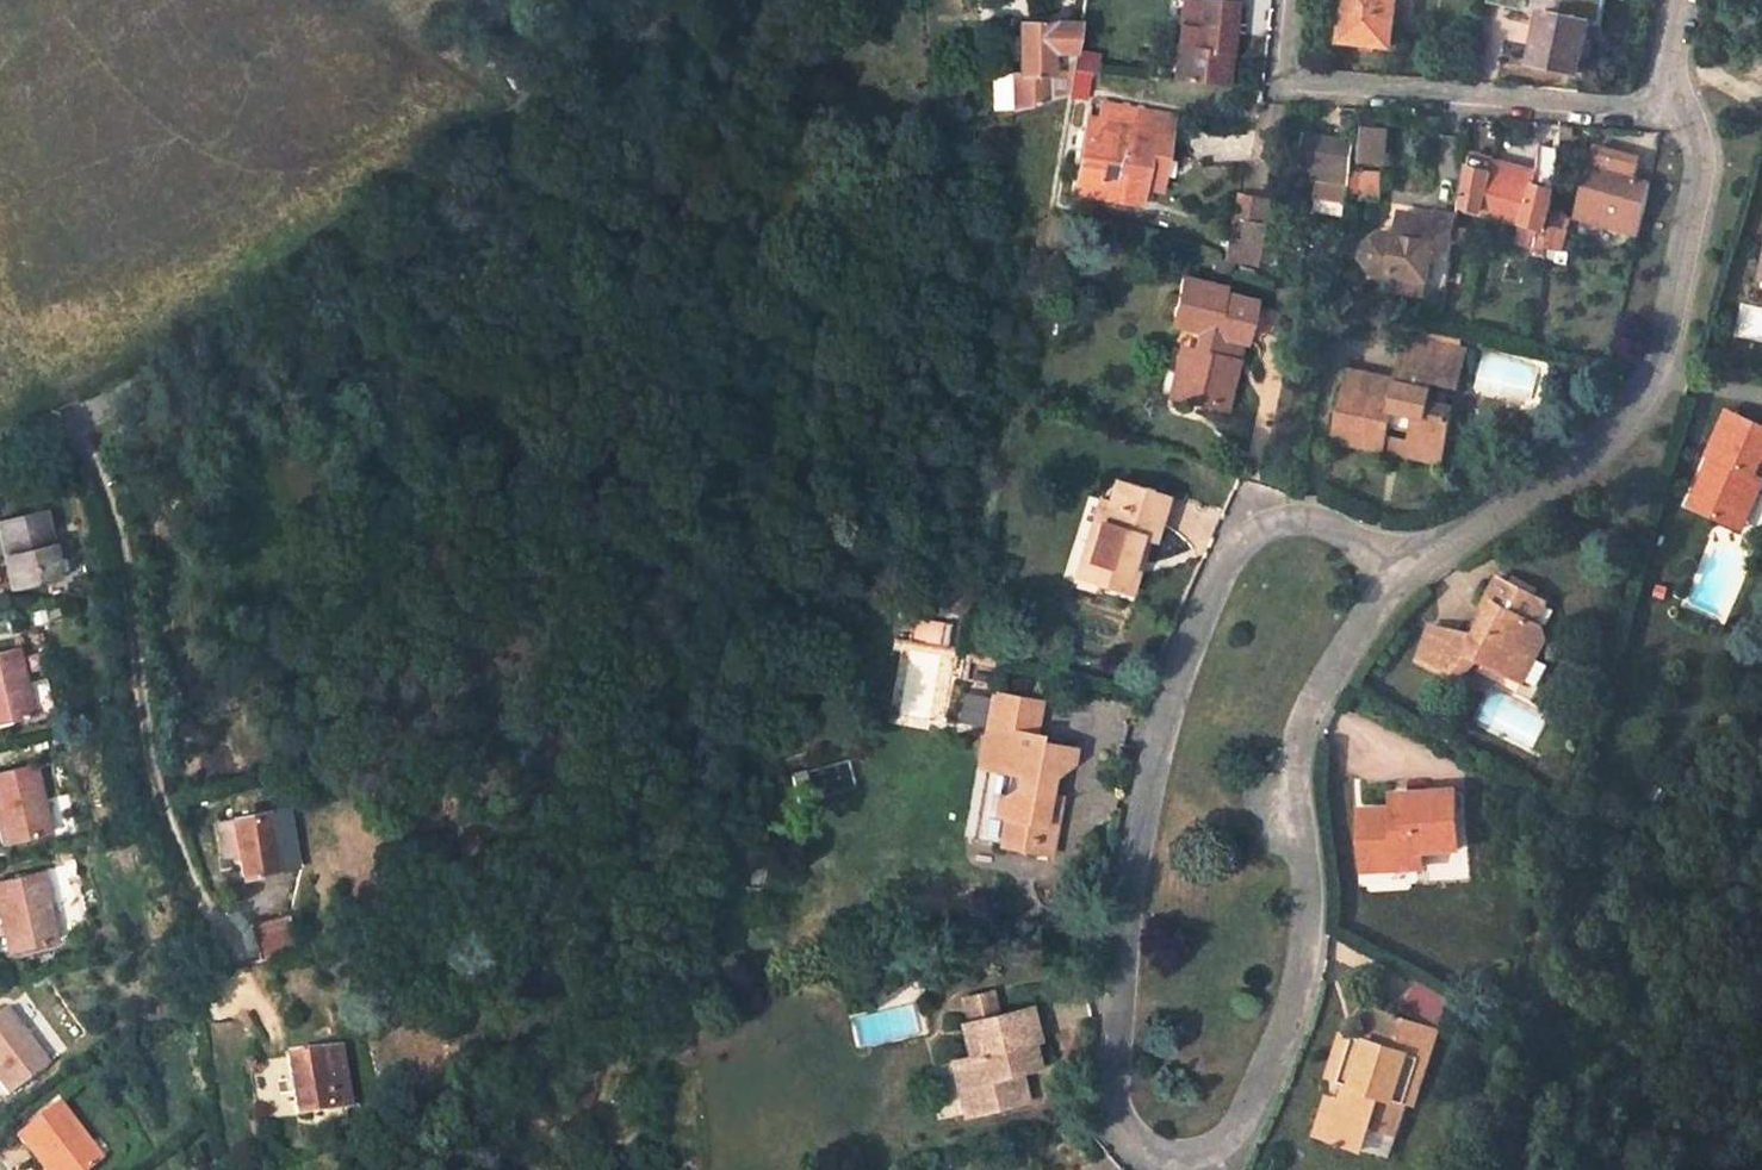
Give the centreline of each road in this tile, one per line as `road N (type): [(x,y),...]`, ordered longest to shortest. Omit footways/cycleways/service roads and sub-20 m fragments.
road 1 (residential): [(1408,568),(1325,522),(1285,517),(1235,547),(1178,683),(1136,851),(1112,1105),(1166,1160)]
road 2 (residential): [(1166,1160),(1229,1140),(1282,1034),(1308,903),(1299,756),(1331,670),(1408,568)]
road 3 (track): [(51,424),(66,431),(101,489),(119,545),(141,722),(163,815),(264,1010)]
road 4 (residential): [(1677,100),(1703,157),(1661,361),(1608,439),(1408,568)]
road 5 (residential): [(1296,0),(1288,81),(1654,106),(1677,100)]
road 6 (residential): [(0,443),(181,377)]

